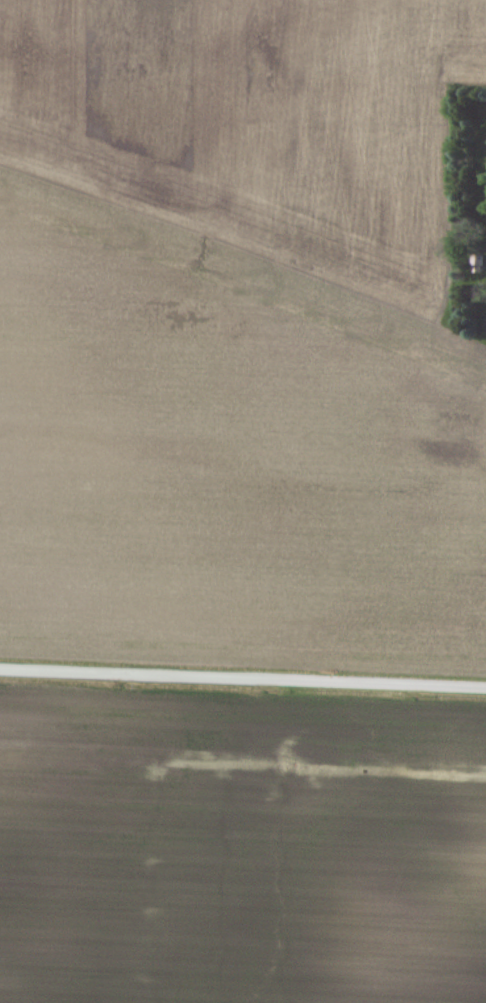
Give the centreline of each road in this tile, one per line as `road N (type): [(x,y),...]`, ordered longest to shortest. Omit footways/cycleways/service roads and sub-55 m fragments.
road 1 (residential): [(485,691),(0,669)]

